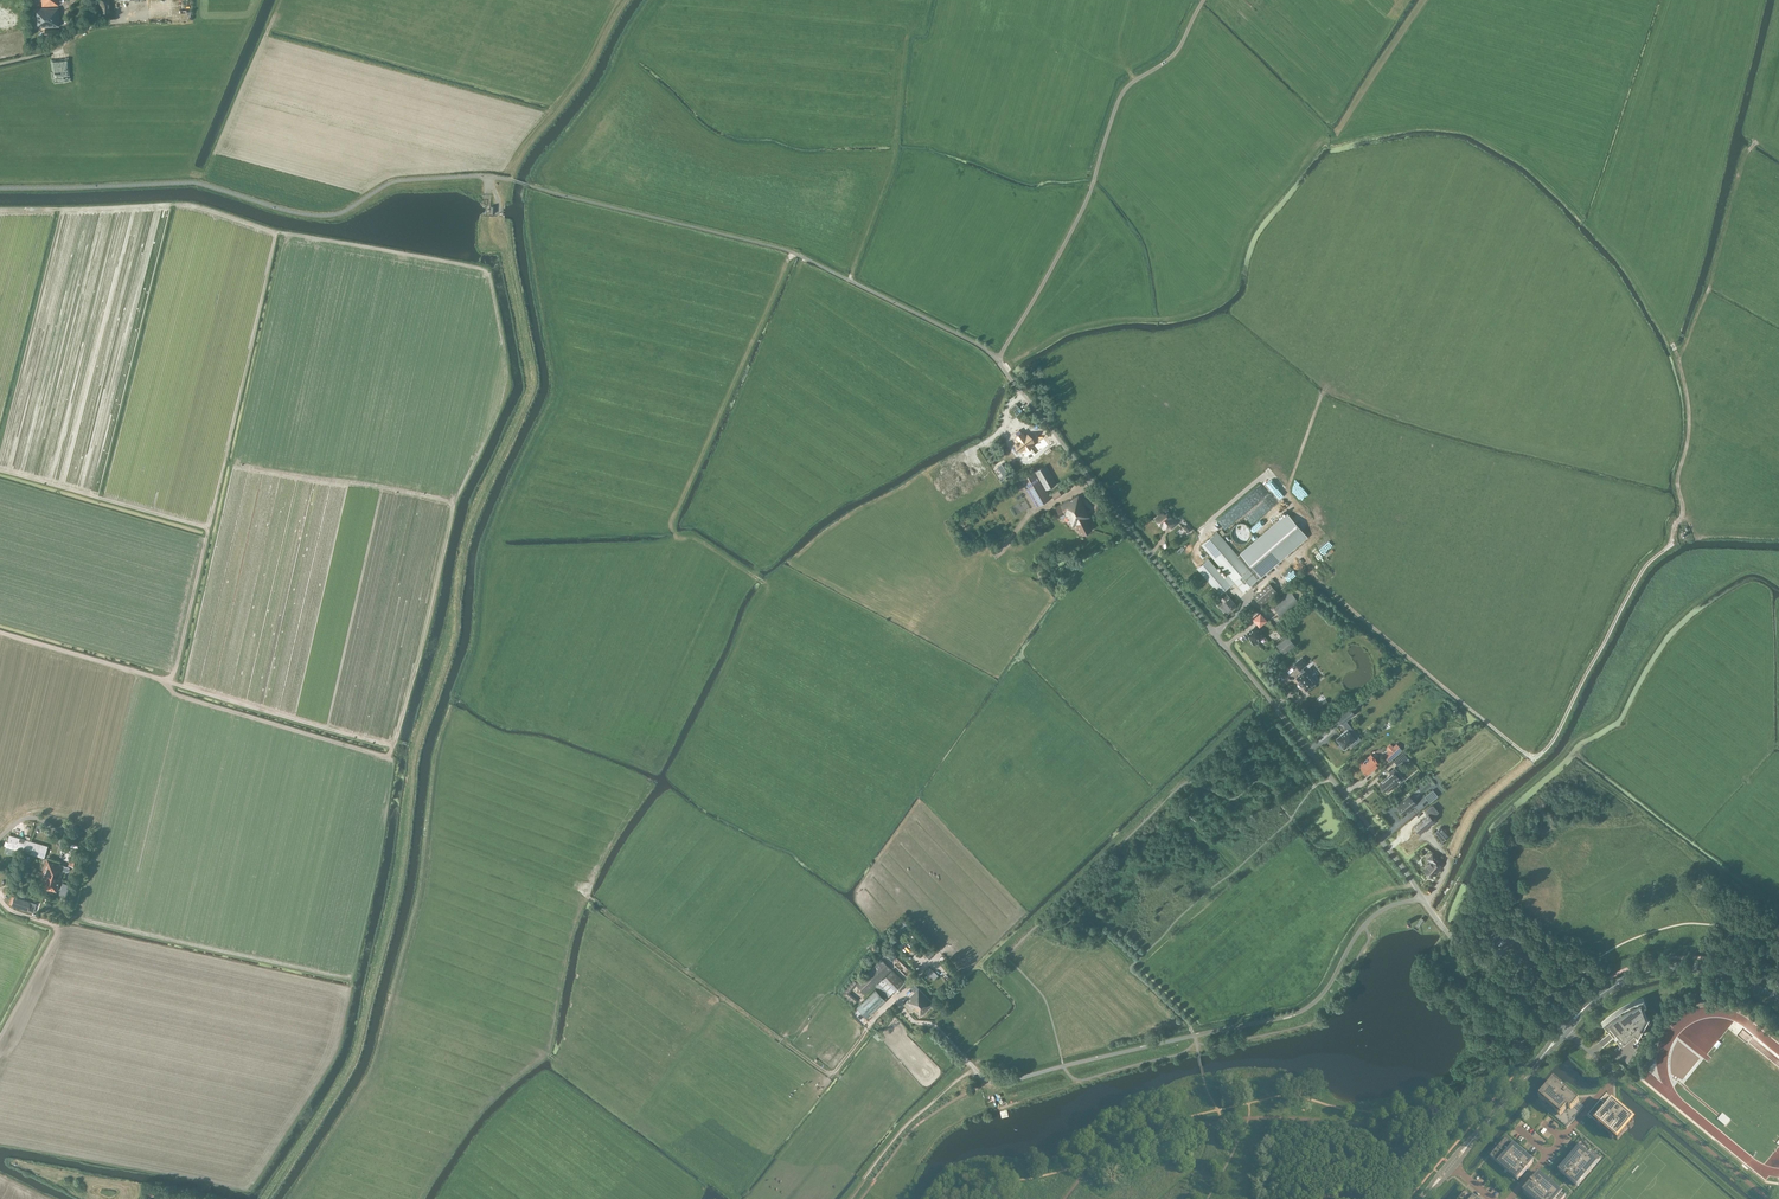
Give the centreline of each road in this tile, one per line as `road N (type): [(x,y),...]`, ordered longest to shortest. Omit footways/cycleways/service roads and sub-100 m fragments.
road 1 (unclassified): [(1563,1031),(1439,922),(998,361)]
road 2 (track): [(1293,559),(1535,758),(1554,740),(1640,576),(1671,545),(1681,520)]
road 3 (track): [(998,361),(1090,189),(1120,92),(1177,50),(1201,0)]
road 4 (track): [(1778,525),(1681,520),(1679,481),(1691,431),(1667,330)]
road 5 (track): [(1250,602),(1319,537),(1286,499),(1324,390)]
road 6 (tertiary): [(1778,1000),(1727,973),(1669,968),(1605,992),(1563,1031)]
road 7 (tertiary): [(1451,1164),(1563,1031)]

